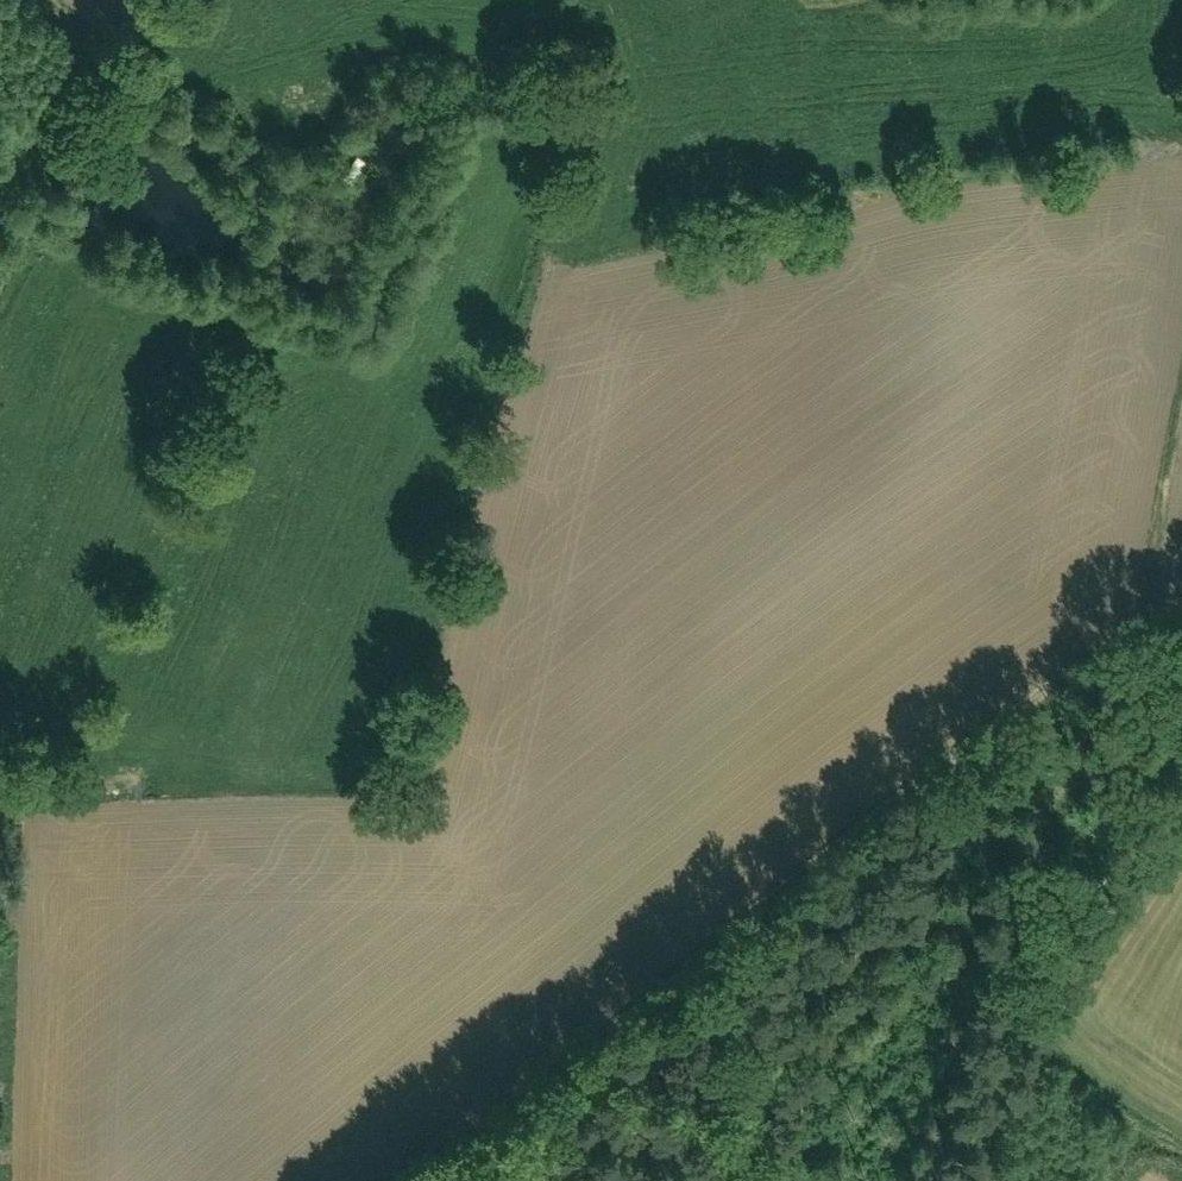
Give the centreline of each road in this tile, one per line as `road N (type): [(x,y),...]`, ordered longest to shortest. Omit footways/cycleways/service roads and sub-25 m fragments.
road 1 (track): [(1181,634),(967,769),(450,1180)]
road 2 (track): [(0,332),(196,0)]

